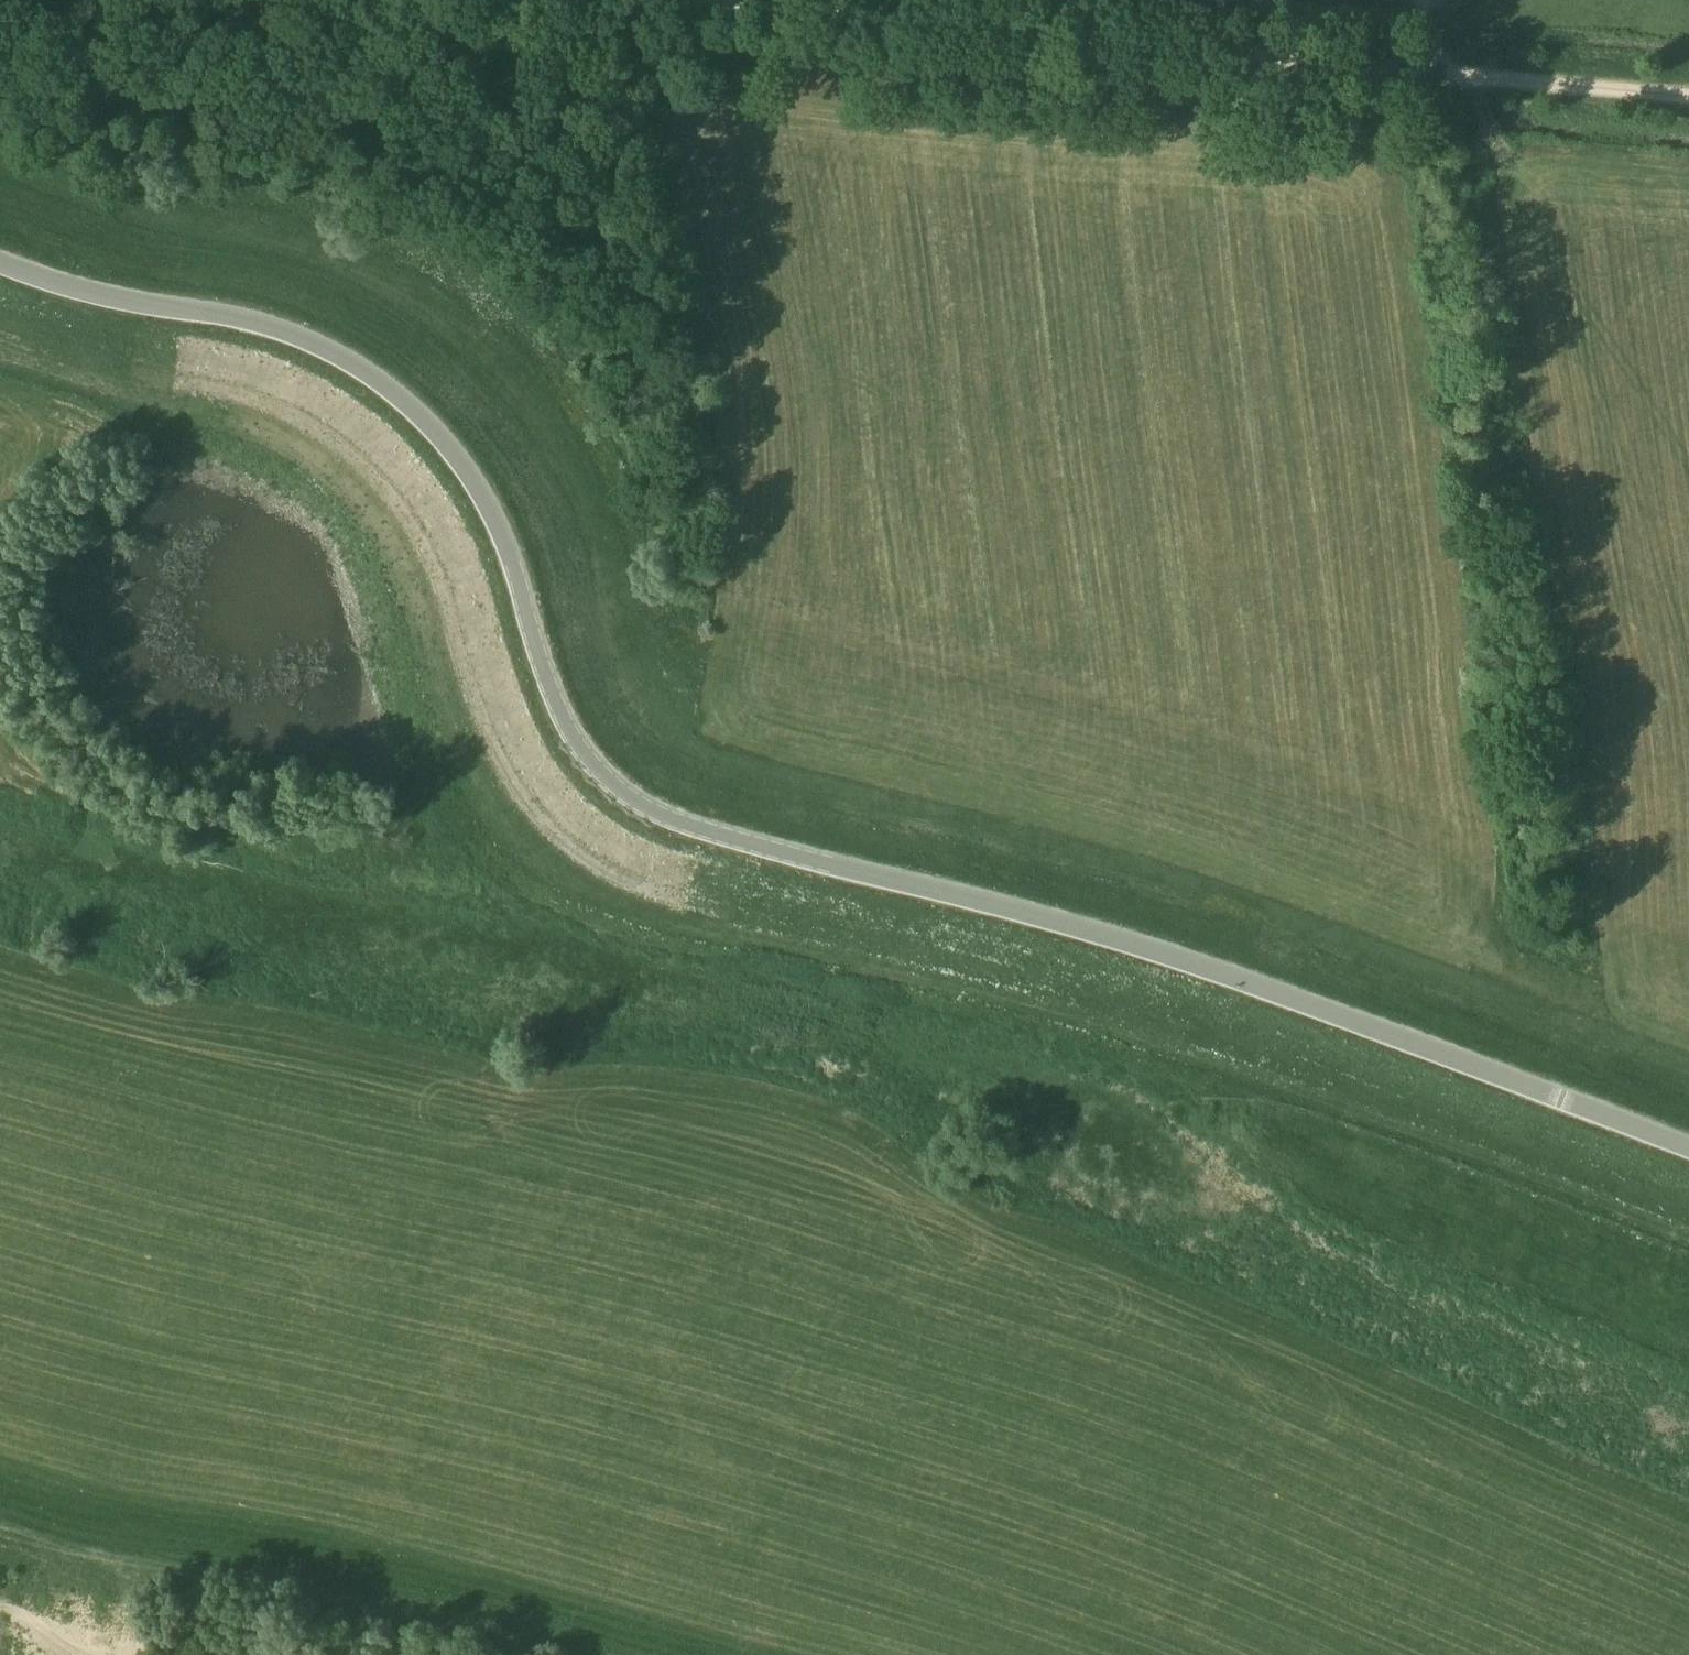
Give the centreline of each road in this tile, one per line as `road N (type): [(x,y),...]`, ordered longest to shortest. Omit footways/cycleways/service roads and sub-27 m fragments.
road 1 (unclassified): [(1688,1148),(1439,1050),(1150,951),(825,865),(634,802),(596,770),(569,725),(509,530),(468,454),(410,397),(274,324),(84,298),(0,264)]
road 2 (track): [(1688,96),(713,0)]
road 3 (track): [(663,1654),(460,1584),(0,1480)]

